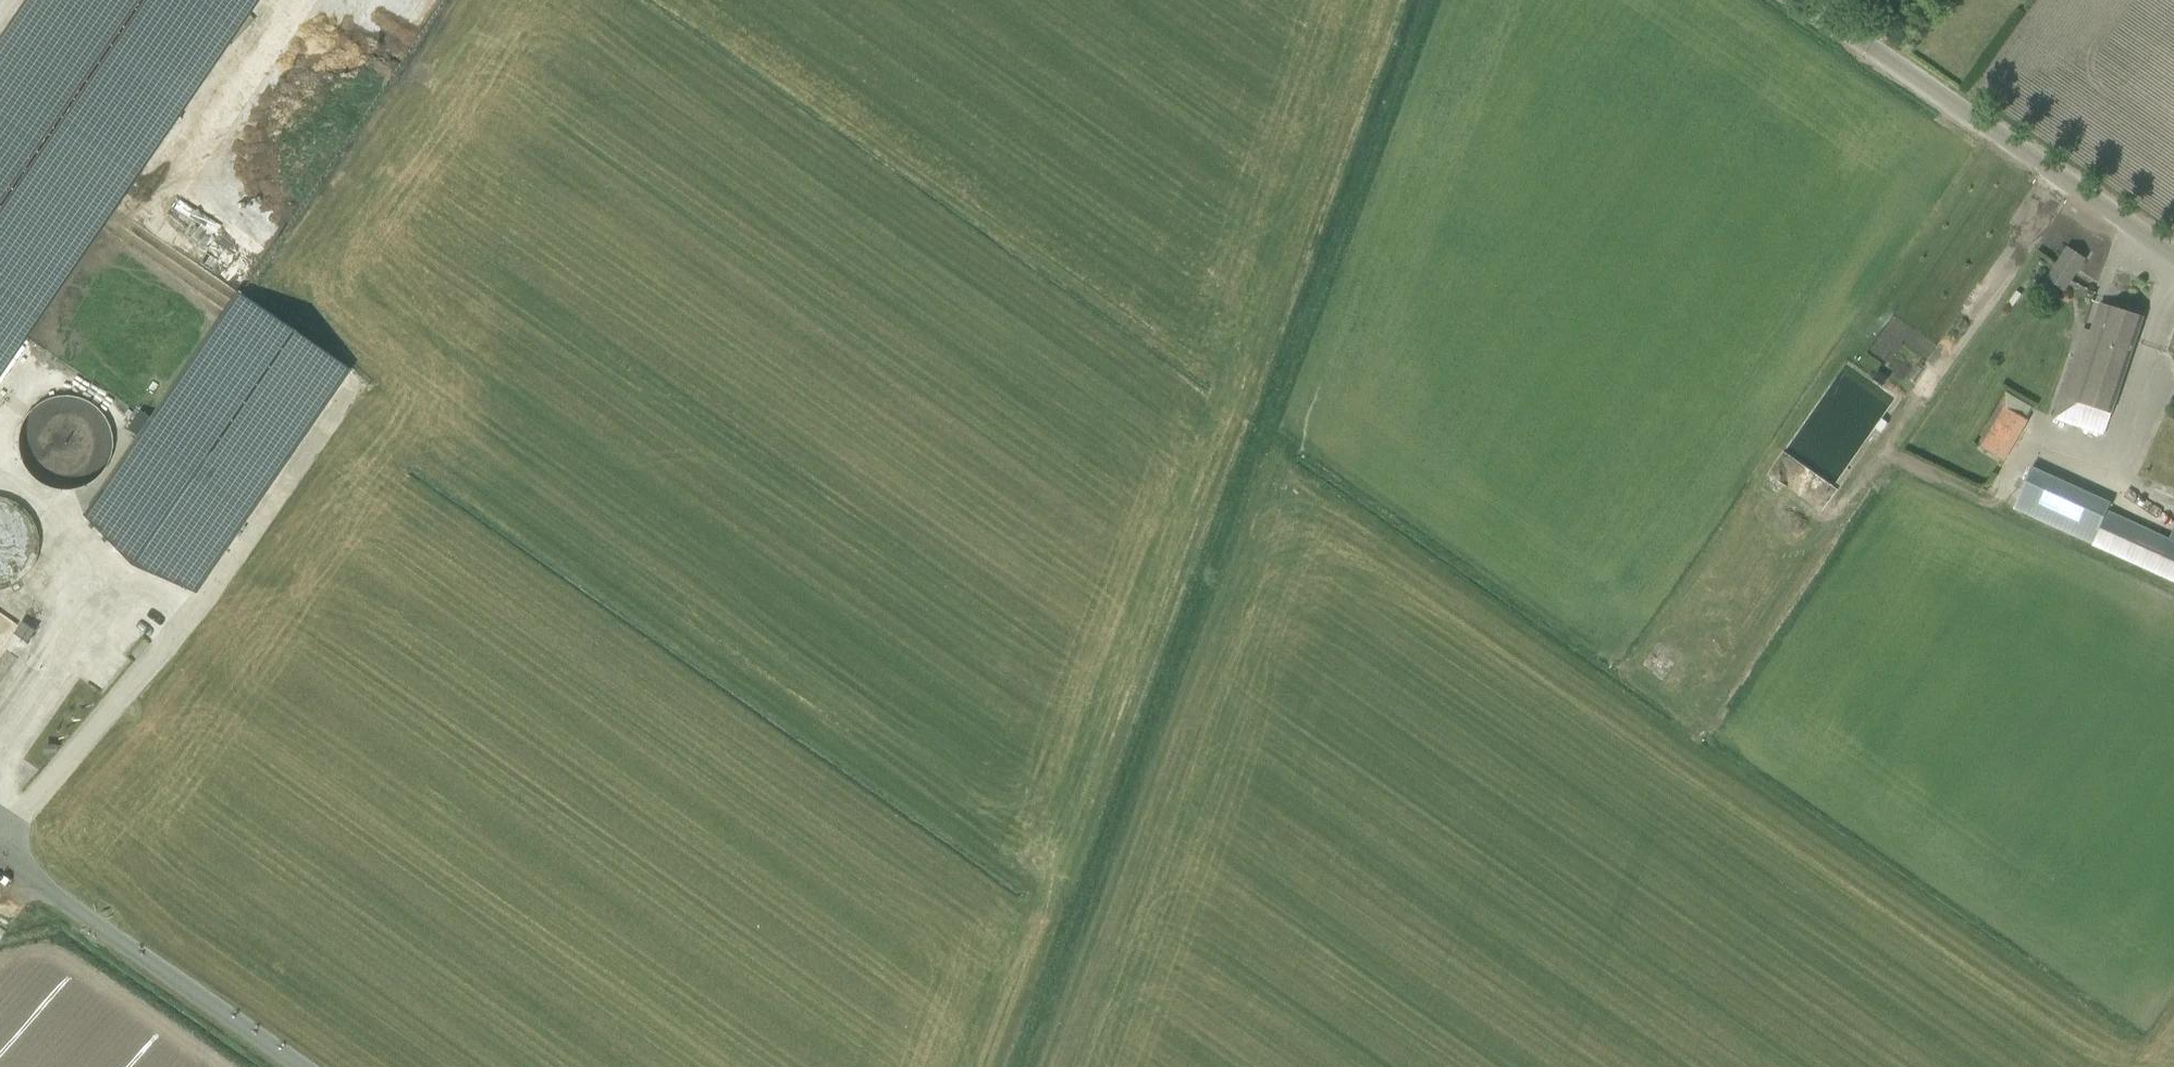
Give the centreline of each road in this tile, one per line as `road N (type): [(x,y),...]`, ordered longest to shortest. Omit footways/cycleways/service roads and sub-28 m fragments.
road 1 (track): [(1442,0),(1296,364),(1037,1066)]
road 2 (unclassified): [(2173,260),(1788,0)]
road 3 (unclassified): [(304,1066),(0,856)]

